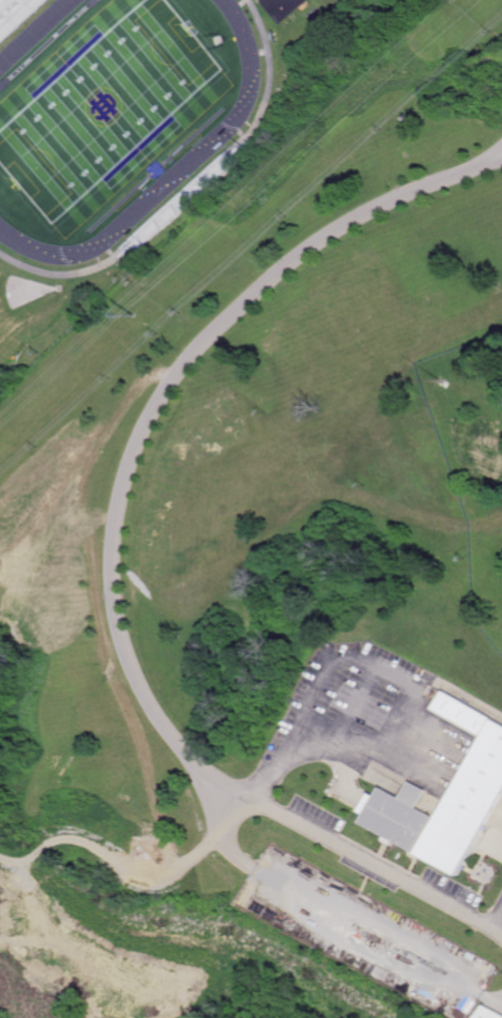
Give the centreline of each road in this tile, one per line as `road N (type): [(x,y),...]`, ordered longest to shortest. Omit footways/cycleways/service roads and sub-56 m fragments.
road 1 (residential): [(501,163),(356,220),(291,266),(196,353),(134,456),(114,551),(128,658),(147,699),(196,761),(501,935)]

